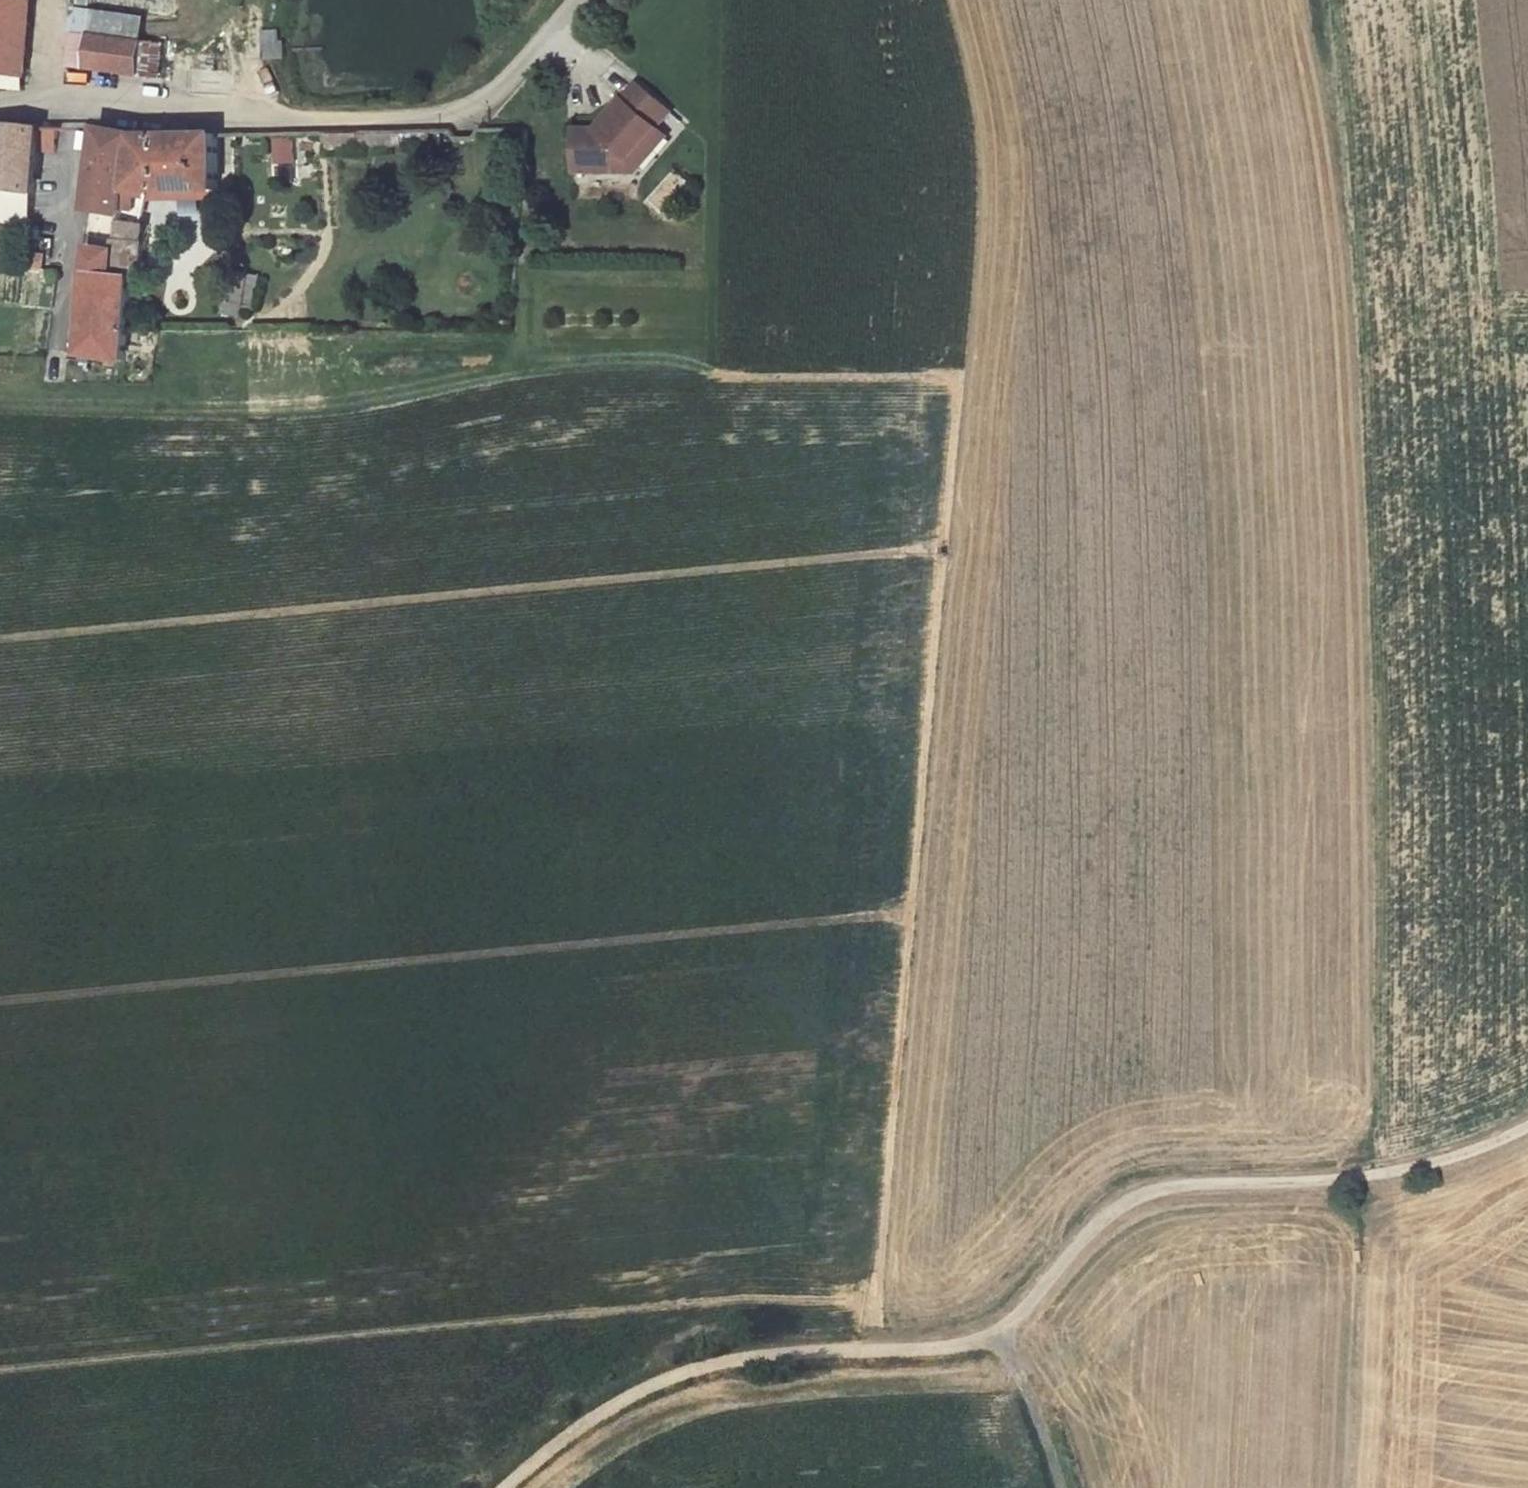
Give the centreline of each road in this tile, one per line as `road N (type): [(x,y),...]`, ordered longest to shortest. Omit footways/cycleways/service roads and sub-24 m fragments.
road 1 (track): [(514,1487),(627,1405),(708,1369),(785,1354),(948,1353),(1000,1341),(1092,1233),(1143,1198),(1383,1178),(1455,1162),(1527,1132)]
road 2 (unclassified): [(0,103),(258,119),(441,117),(490,100),(581,0)]
road 3 (track): [(1000,1341),(1041,1417),(1063,1487)]

